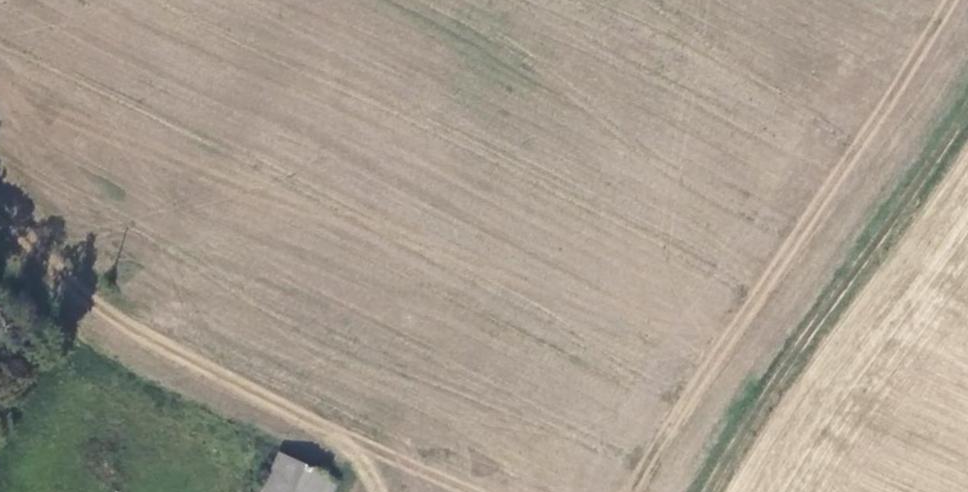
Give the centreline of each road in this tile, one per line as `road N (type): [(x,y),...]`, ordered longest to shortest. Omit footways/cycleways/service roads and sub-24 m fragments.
road 1 (track): [(712,491),(967,104)]

